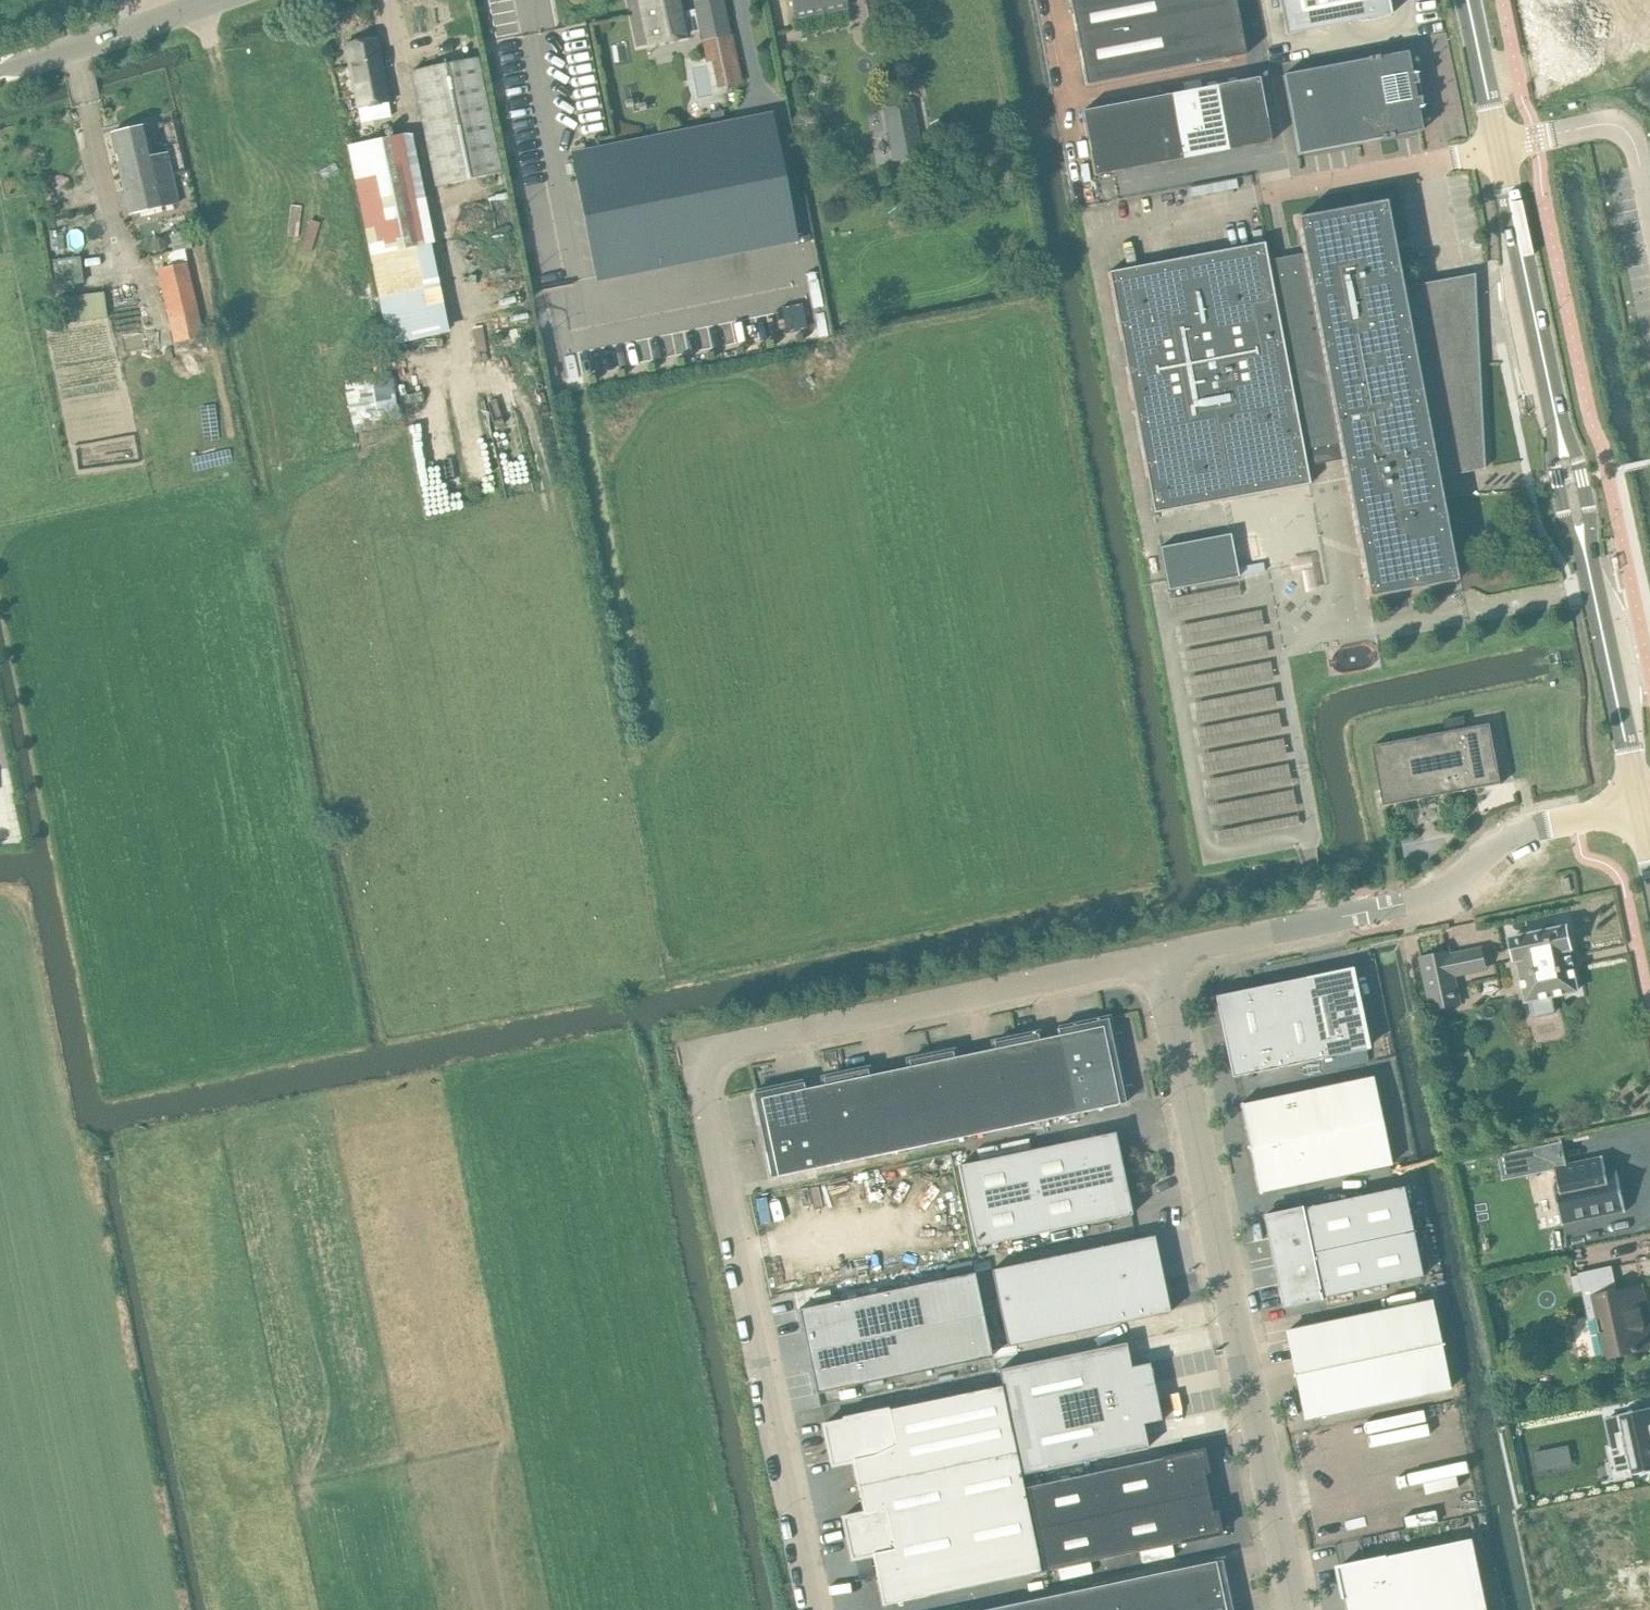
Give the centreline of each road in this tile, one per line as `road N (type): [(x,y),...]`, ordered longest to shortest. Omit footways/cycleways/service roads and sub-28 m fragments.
road 1 (unclassified): [(813,1609),(719,1124),(719,1076),(743,1052),(1156,955)]
road 2 (unclassified): [(1295,1609),(1156,955)]
road 3 (unclassified): [(1156,955),(1442,896),(1498,842),(1523,829),(1641,807)]
road 4 (tertiary): [(1561,427),(1467,0)]
road 5 (tertiary): [(1641,807),(1585,547)]
road 6 (tertiary): [(214,0),(0,70)]
road 7 (tertiary): [(1561,427),(1554,480),(1566,522),(1585,547)]
road 8 (tertiary): [(1585,547),(1583,476),(1561,427)]

